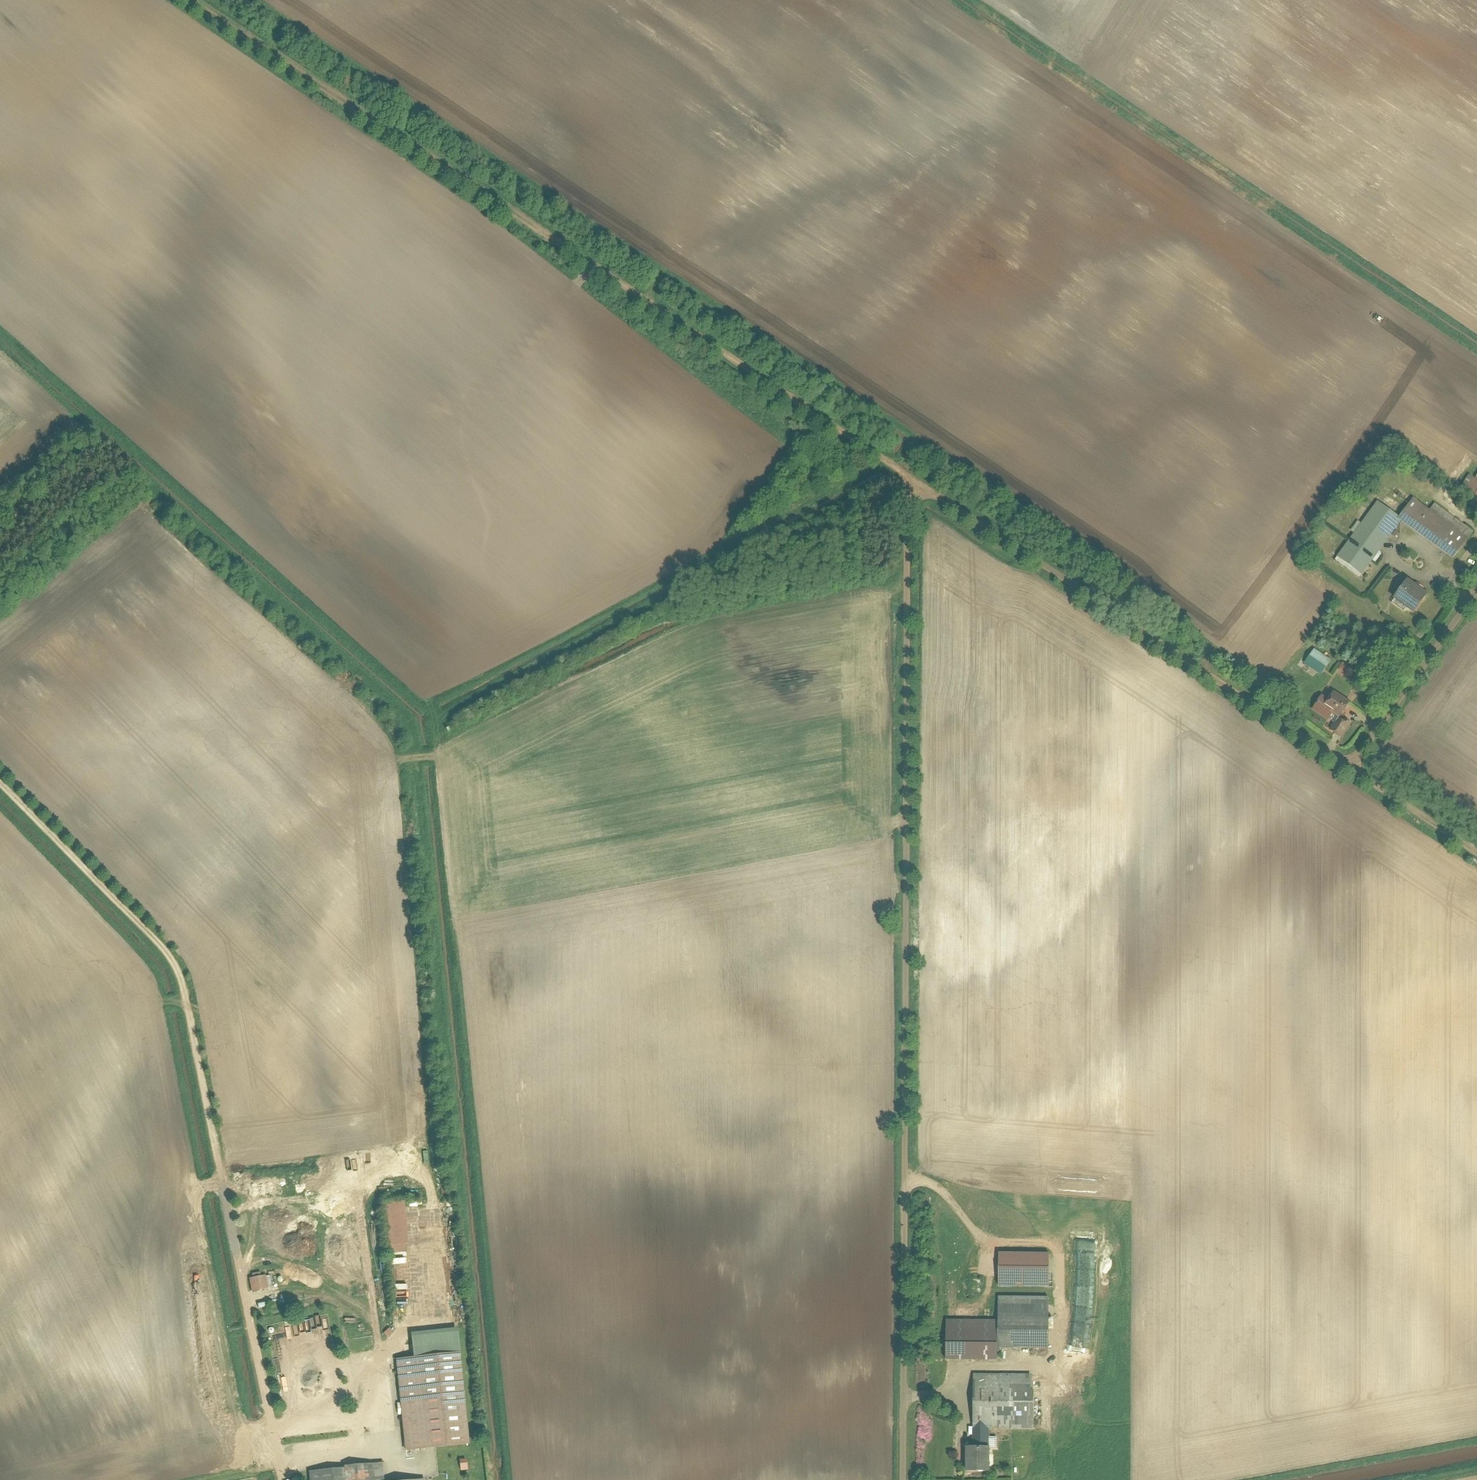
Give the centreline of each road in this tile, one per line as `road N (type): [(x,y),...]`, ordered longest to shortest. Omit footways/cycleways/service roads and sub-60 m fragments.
road 1 (unclassified): [(1476,574),(1362,739),(1337,754),(940,498),(927,494),(910,506),(903,1479)]
road 2 (track): [(916,498),(878,458),(188,0)]
road 3 (track): [(0,784),(170,964),(276,1446)]
road 4 (track): [(1348,752),(1379,789),(1476,854)]

